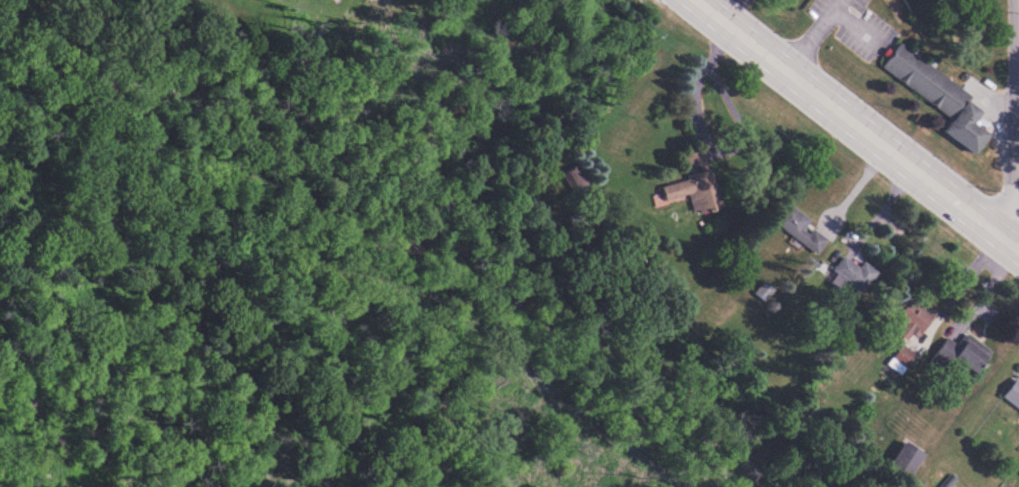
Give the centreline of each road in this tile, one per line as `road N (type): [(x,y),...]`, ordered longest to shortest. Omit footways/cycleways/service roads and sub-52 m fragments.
road 1 (primary): [(1018,252),(697,0)]
road 2 (residential): [(1014,0),(1013,247)]

